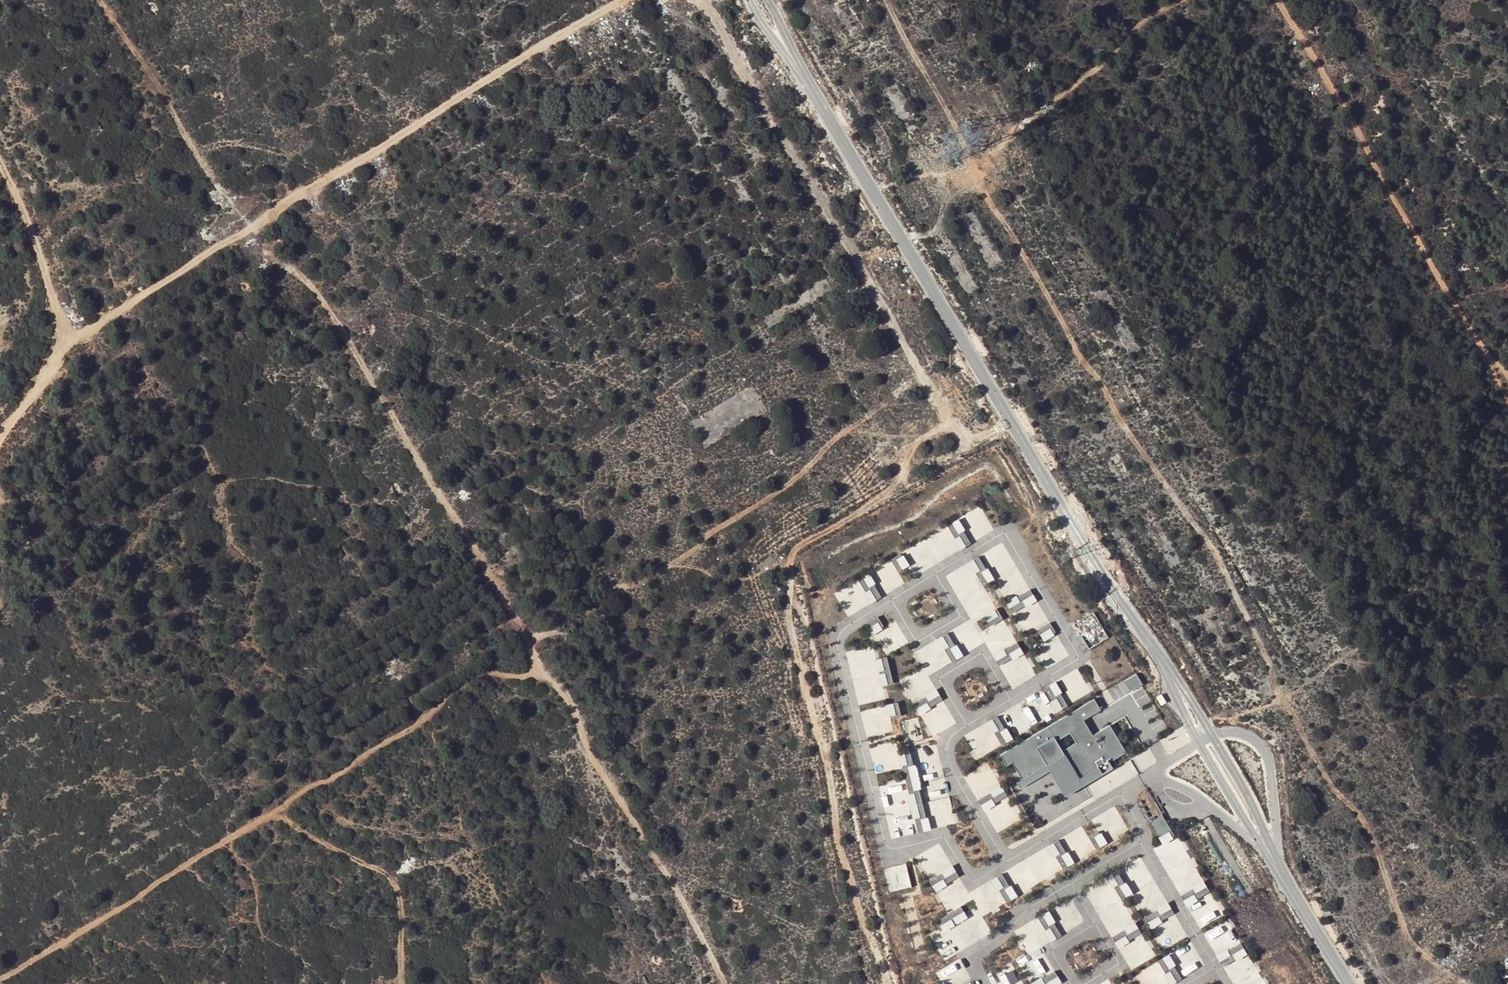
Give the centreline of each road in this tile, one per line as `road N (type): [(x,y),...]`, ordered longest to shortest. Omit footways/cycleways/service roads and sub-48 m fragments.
road 1 (track): [(0,975),(411,728),(462,682),(495,673),(558,682),(723,983)]
road 2 (track): [(1277,706),(1280,693),(1214,550),(1080,357),(884,0)]
road 3 (track): [(540,674),(524,632),(315,283),(266,251),(244,226),(101,0)]
road 4 (unclassified): [(1159,655),(1104,577),(799,67)]
road 5 (track): [(952,422),(921,439),(889,492),(790,557),(790,624),(828,761),(835,829),(888,983)]
road 6 (track): [(619,0),(244,226),(64,347)]
road 7 (track): [(1013,422),(971,440),(960,436),(700,0)]
road 8 (track): [(524,632),(583,620),(786,485),(925,376)]
road 9 (track): [(1277,0),(1480,350),(1507,379)]
road 10 (track): [(1205,723),(1269,706),(1290,710),(1329,783),(1367,827),(1413,945),(1463,983)]
road 11 (track): [(903,240),(932,234),(993,157),(1145,20),(1180,0)]
road 12 (unclassified): [(1288,884),(1253,805),(1159,655)]
road 13 (unclassified): [(1159,655),(1234,801),(1288,884)]
road 14 (track): [(273,809),(396,886),(404,983)]
road 15 (track): [(0,156),(61,296),(64,347)]

